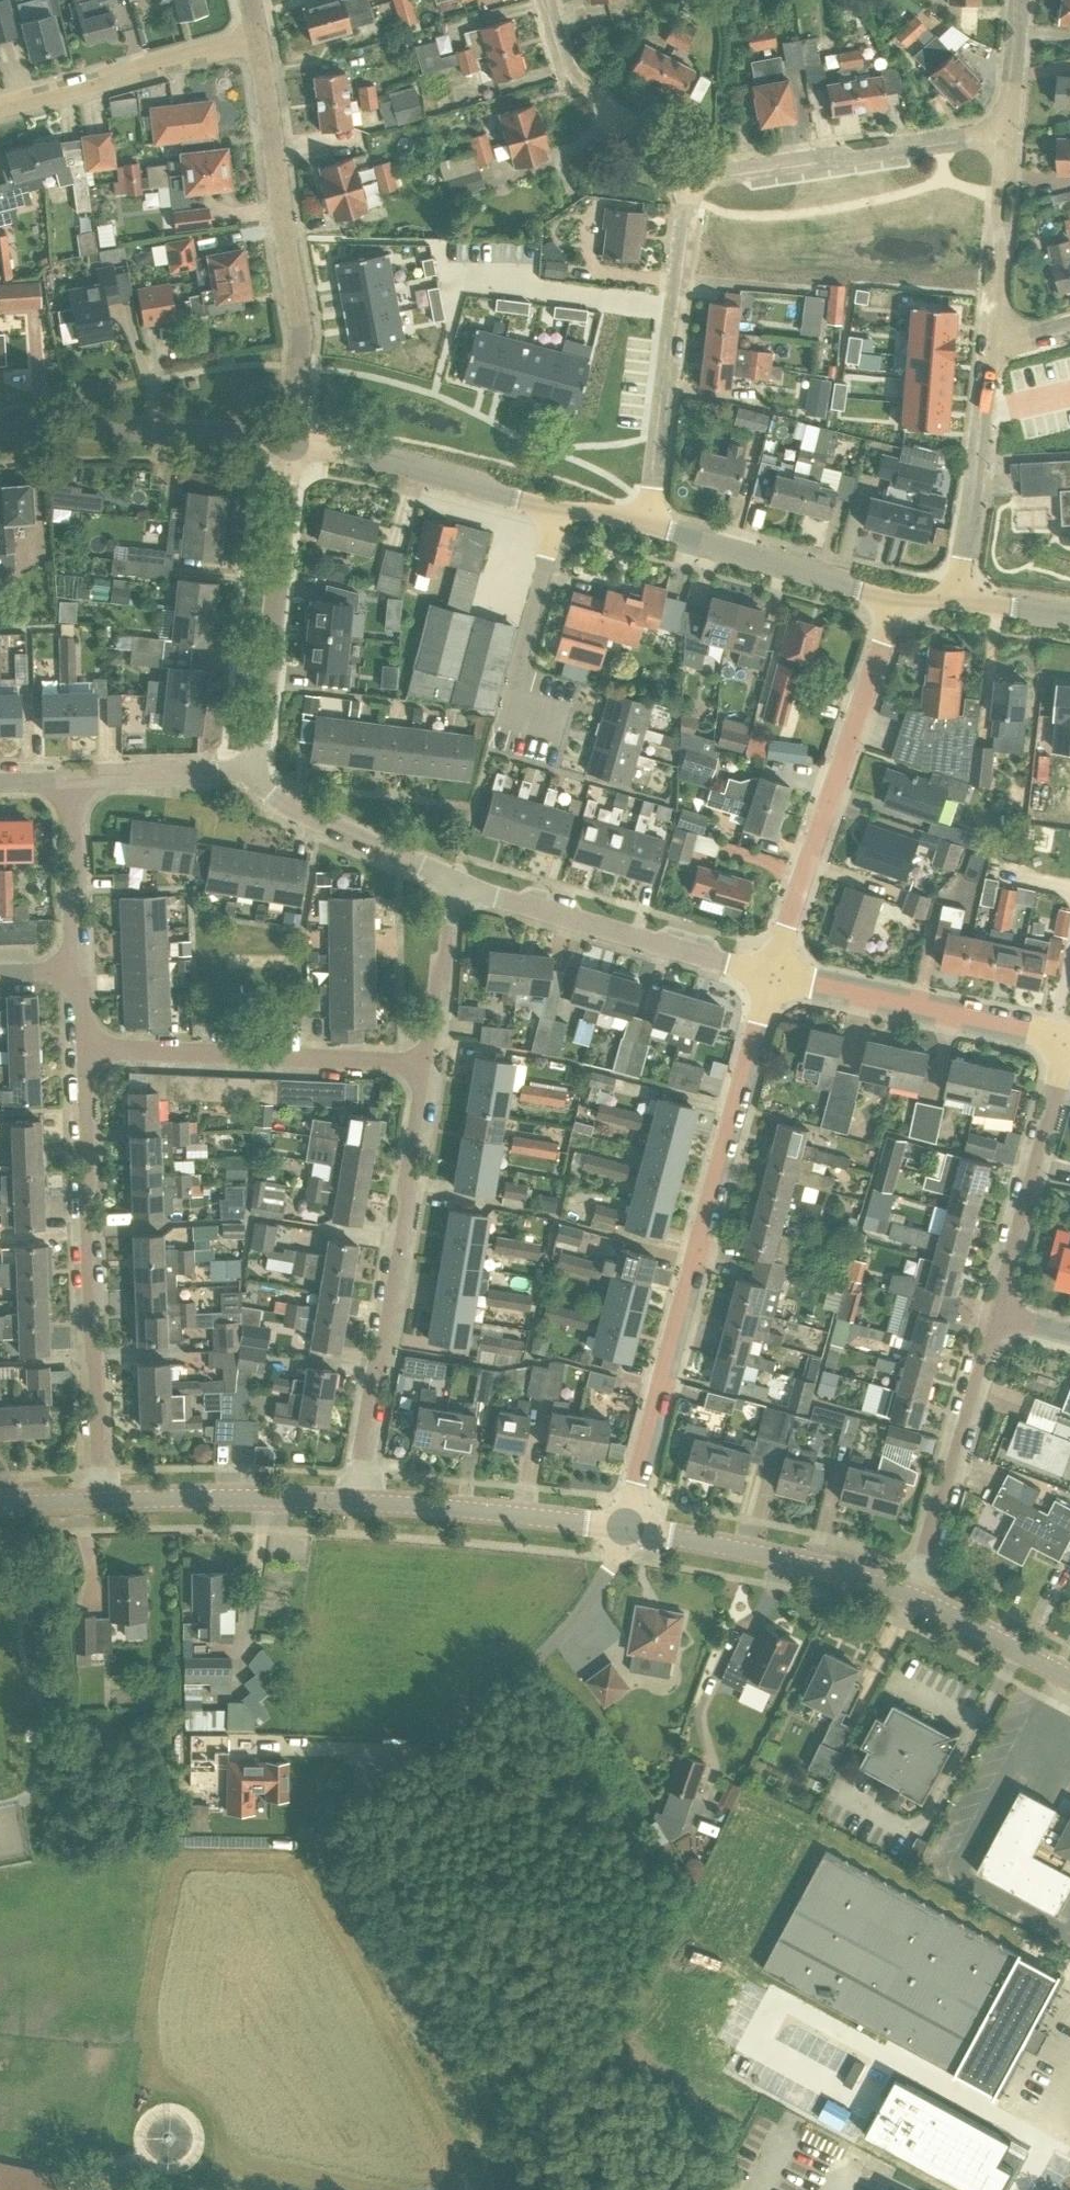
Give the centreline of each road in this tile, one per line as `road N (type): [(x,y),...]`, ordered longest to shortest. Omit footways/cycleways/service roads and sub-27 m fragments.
road 1 (residential): [(624,1530),(602,1583),(541,1658),(322,1816),(519,2174),(514,2189)]
road 2 (residential): [(624,1530),(773,975)]
road 3 (residential): [(102,1497),(82,1051)]
road 4 (residential): [(354,1501),(423,1091),(419,1064)]
road 5 (residential): [(295,441),(302,327),(257,40)]
road 6 (residential): [(773,975),(892,590)]
road 7 (residential): [(650,529),(689,178)]
road 8 (residential): [(249,777),(295,441)]
road 9 (residential): [(82,1051),(419,1064)]
road 10 (residential): [(455,888),(773,975)]
road 11 (residential): [(689,178),(1008,132)]
road 12 (residential): [(773,975),(1068,1041)]
road 13 (secondary): [(912,1595),(760,1553),(624,1530)]
road 14 (residential): [(295,441),(148,430),(0,437)]
road 15 (residential): [(912,1595),(1000,1315)]
road 16 (residential): [(1000,1315),(1068,1041)]
road 17 (residential): [(564,508),(295,441)]
road 18 (secondary): [(624,1530),(354,1501)]
road 19 (residential): [(0,108),(257,40)]
road 20 (residential): [(960,599),(996,349)]
road 21 (secondary): [(354,1501),(102,1497)]
road 22 (residential): [(892,590),(650,529)]
road 23 (residential): [(545,0),(564,71),(689,178)]
road 24 (residential): [(249,777),(455,888)]
road 25 (residential): [(541,717),(519,681),(564,508)]
road 26 (residential): [(996,349),(1008,132)]
road 27 (residential): [(78,971),(72,778)]
road 28 (residential): [(419,1064),(438,1032),(444,924),(455,888)]
road 29 (secondary): [(1069,1678),(912,1595)]
road 30 (residential): [(72,778),(249,777)]
road 31 (residential): [(1008,132),(1019,0)]

